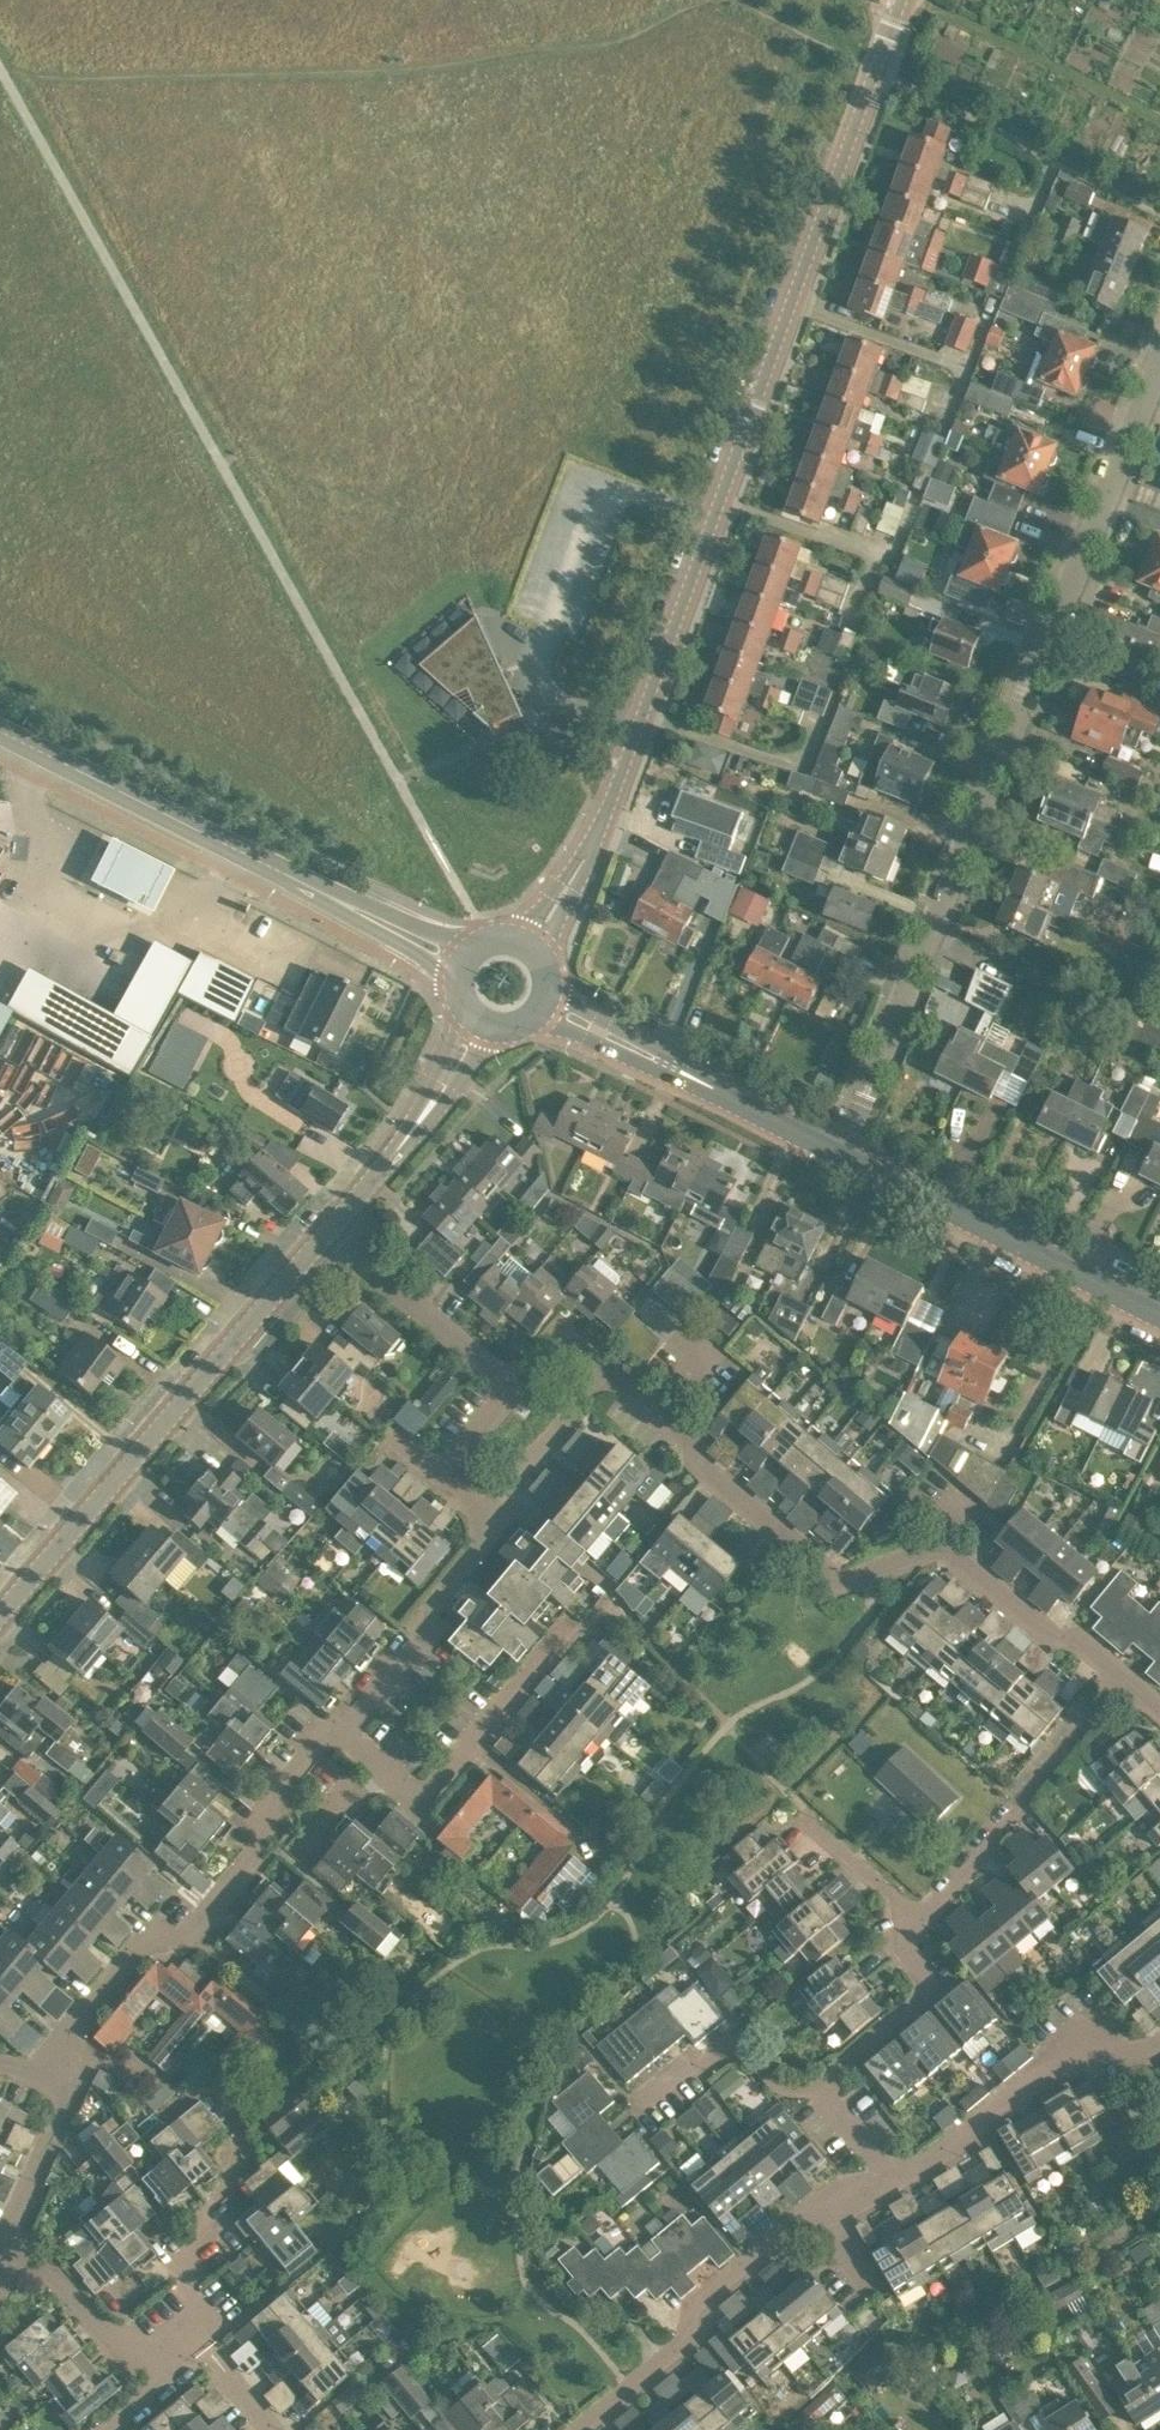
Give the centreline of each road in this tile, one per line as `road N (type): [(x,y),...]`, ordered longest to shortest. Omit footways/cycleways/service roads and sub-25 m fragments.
road 1 (secondary): [(532,951),(600,832),(900,0)]
road 2 (residential): [(842,1154),(1159,362)]
road 3 (residential): [(608,1365),(692,1434),(697,1460),(841,1580),(943,1543),(1054,1633),(1080,1633),(1123,1673)]
road 4 (secondary): [(464,966),(0,734)]
road 5 (tertiary): [(0,1613),(328,1233)]
road 6 (residential): [(340,1730),(316,1744),(267,1800),(251,1851),(185,1929),(139,1940),(31,2070)]
road 7 (residential): [(573,2429),(684,2338),(688,2307),(784,2224),(893,2178)]
road 8 (secondary): [(1159,1314),(842,1154)]
road 9 (residential): [(439,1474),(490,1516),(485,1542),(430,1605),(420,1649),(367,1713),(340,1730)]
road 10 (secondary): [(842,1154),(544,1005)]
road 11 (residential): [(340,1730),(411,1790),(432,1786),(570,1620)]
road 12 (residential): [(906,1907),(924,1910),(937,1900),(1123,1673)]
road 13 (residential): [(893,2178),(1075,2041),(1159,2037)]
road 14 (tertiary): [(328,1233),(411,1131),(481,1023)]
road 15 (residential): [(328,1233),(508,1388)]
road 16 (residential): [(824,2086),(829,2073),(920,1998),(924,1977),(904,1952),(906,1907)]
road 17 (residential): [(824,2086),(788,2088),(740,2045),(721,2043),(634,2105)]
road 18 (residential): [(1,2260),(7,2222),(61,2104),(54,2080),(31,2070)]
road 19 (residential): [(159,2383),(59,2276),(1,2260)]
road 20 (residential): [(906,1907),(800,1817)]
road 21 (residential): [(608,1365),(520,1472)]
road 22 (residential): [(508,1388),(563,1337),(608,1365)]
road 23 (residential): [(205,2345),(187,2278),(206,2223)]

